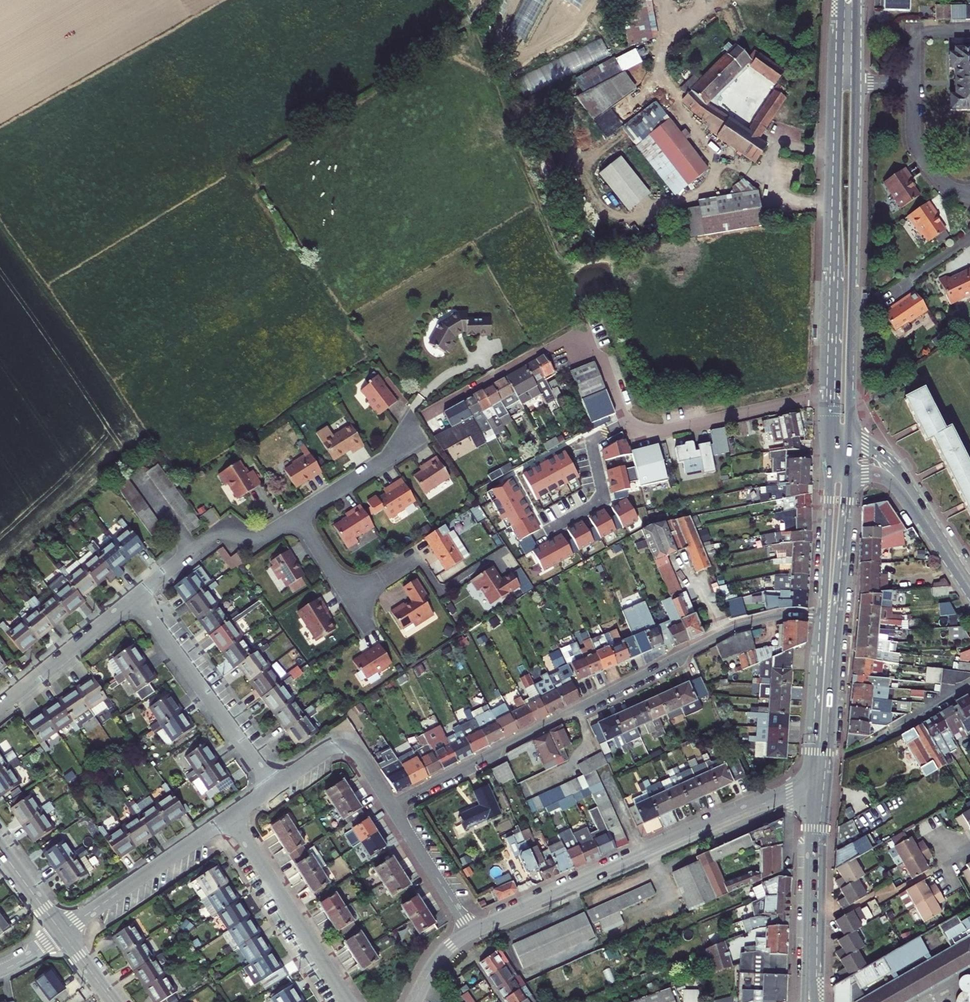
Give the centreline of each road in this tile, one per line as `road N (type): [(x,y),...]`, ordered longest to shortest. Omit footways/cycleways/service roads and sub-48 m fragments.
road 1 (residential): [(425,416),(578,334),(602,363),(625,420),(639,430),(829,398)]
road 2 (residential): [(824,616),(784,615),(720,634),(390,806)]
road 3 (tertiary): [(472,932),(815,786)]
road 4 (primary): [(849,446),(856,82)]
road 5 (primary): [(835,81),(829,398)]
road 6 (primary): [(815,786),(827,754),(849,474)]
road 7 (residential): [(135,597),(273,786)]
road 8 (residential): [(230,817),(349,1001)]
road 9 (residential): [(230,817),(61,932)]
road 10 (primary): [(809,972),(815,786)]
road 11 (residential): [(0,707),(135,597)]
road 12 (primary): [(824,616),(815,786)]
road 13 (residential): [(390,806),(357,753),(342,745),(273,786)]
road 14 (residential): [(472,932),(390,806)]
road 15 (residential): [(297,515),(418,440)]
road 16 (primary): [(832,474),(824,616)]
road 17 (residential): [(914,82),(917,148),(940,181),(969,195)]

